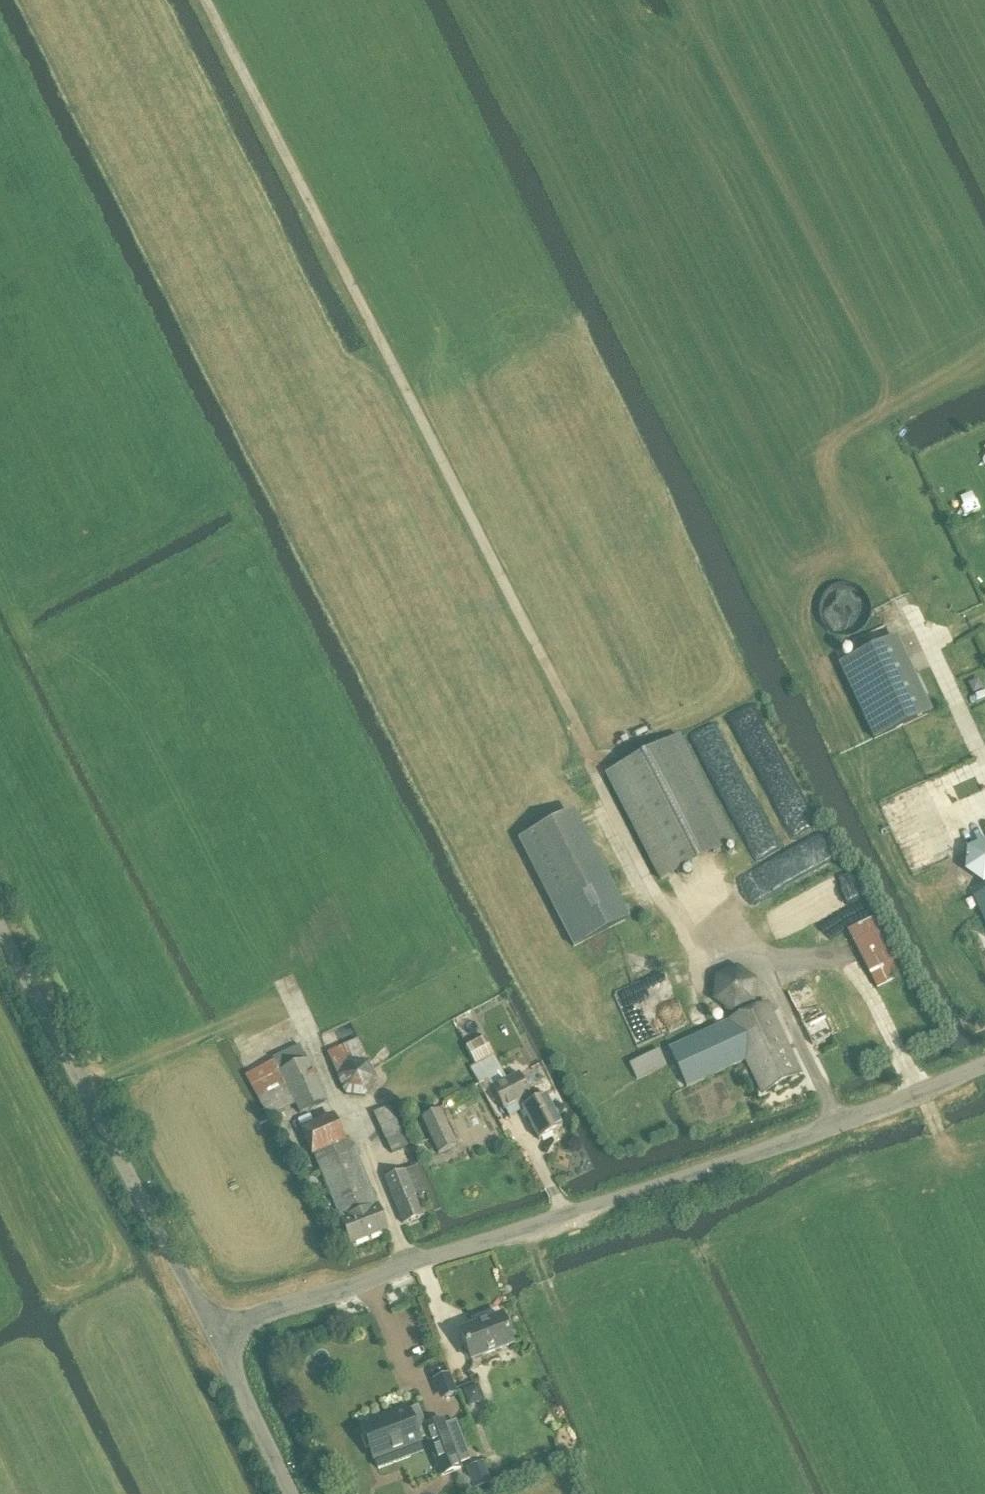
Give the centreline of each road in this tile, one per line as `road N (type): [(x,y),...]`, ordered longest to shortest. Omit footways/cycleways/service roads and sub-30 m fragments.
road 1 (track): [(761,965),(703,967),(650,895),(571,716),(207,0)]
road 2 (track): [(984,749),(898,599),(825,448),(892,391),(889,376),(693,0)]
road 3 (unclassified): [(214,1333),(665,1185),(984,1067)]
road 4 (unclassified): [(214,1333),(0,919)]
road 5 (unclassified): [(293,1493),(214,1333)]

